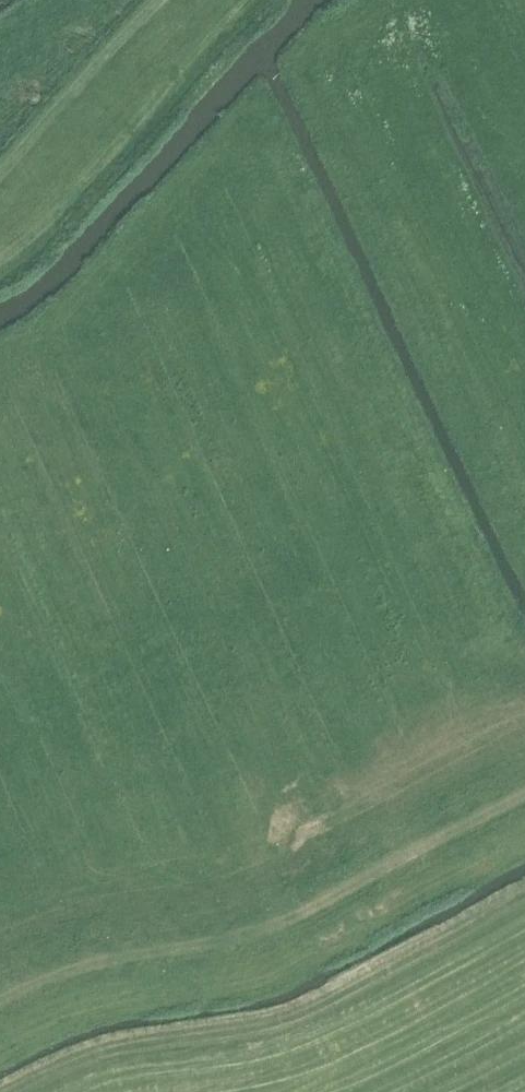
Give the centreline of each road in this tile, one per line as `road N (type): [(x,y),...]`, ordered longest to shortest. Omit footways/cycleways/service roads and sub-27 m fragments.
road 1 (track): [(0,1000),(42,978),(248,941),(524,803)]

